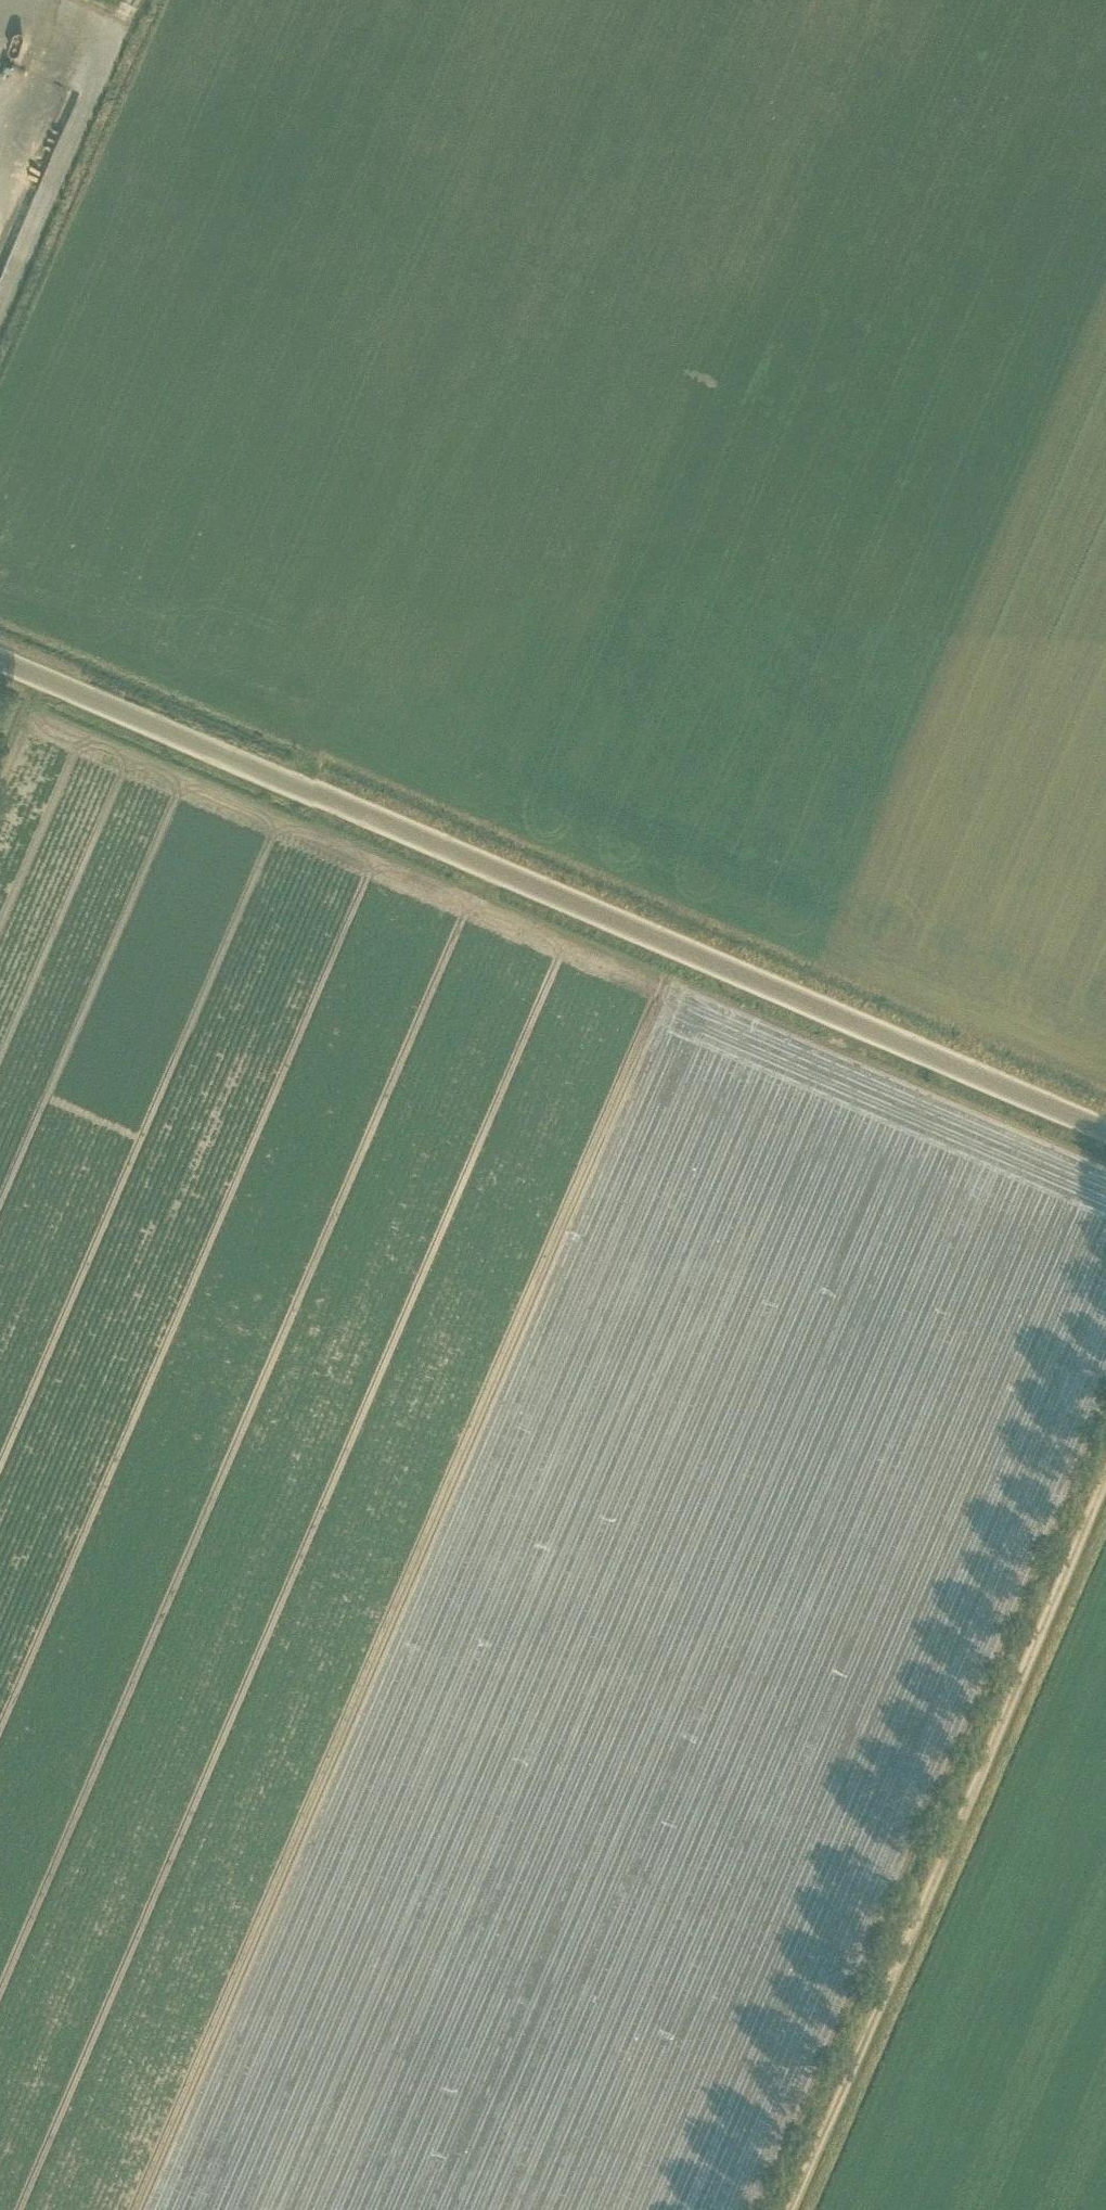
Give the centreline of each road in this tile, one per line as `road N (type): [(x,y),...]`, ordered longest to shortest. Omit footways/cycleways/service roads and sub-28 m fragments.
road 1 (tertiary): [(1105,1131),(0,659)]
road 2 (track): [(783,2209),(1105,1473)]

